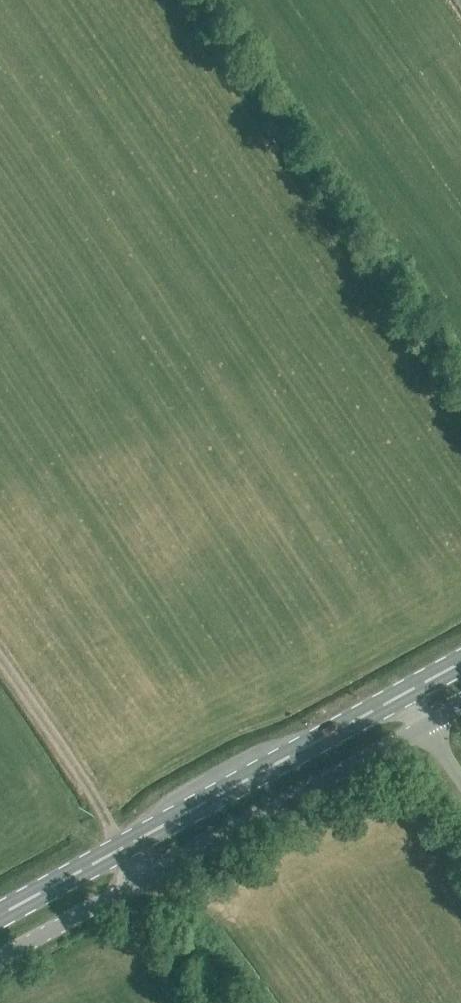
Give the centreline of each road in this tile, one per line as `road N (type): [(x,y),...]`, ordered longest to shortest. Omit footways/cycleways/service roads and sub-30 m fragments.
road 1 (unclassified): [(0,958),(424,726)]
road 2 (primary): [(405,693),(0,914)]
road 3 (track): [(137,884),(87,784),(0,656)]

